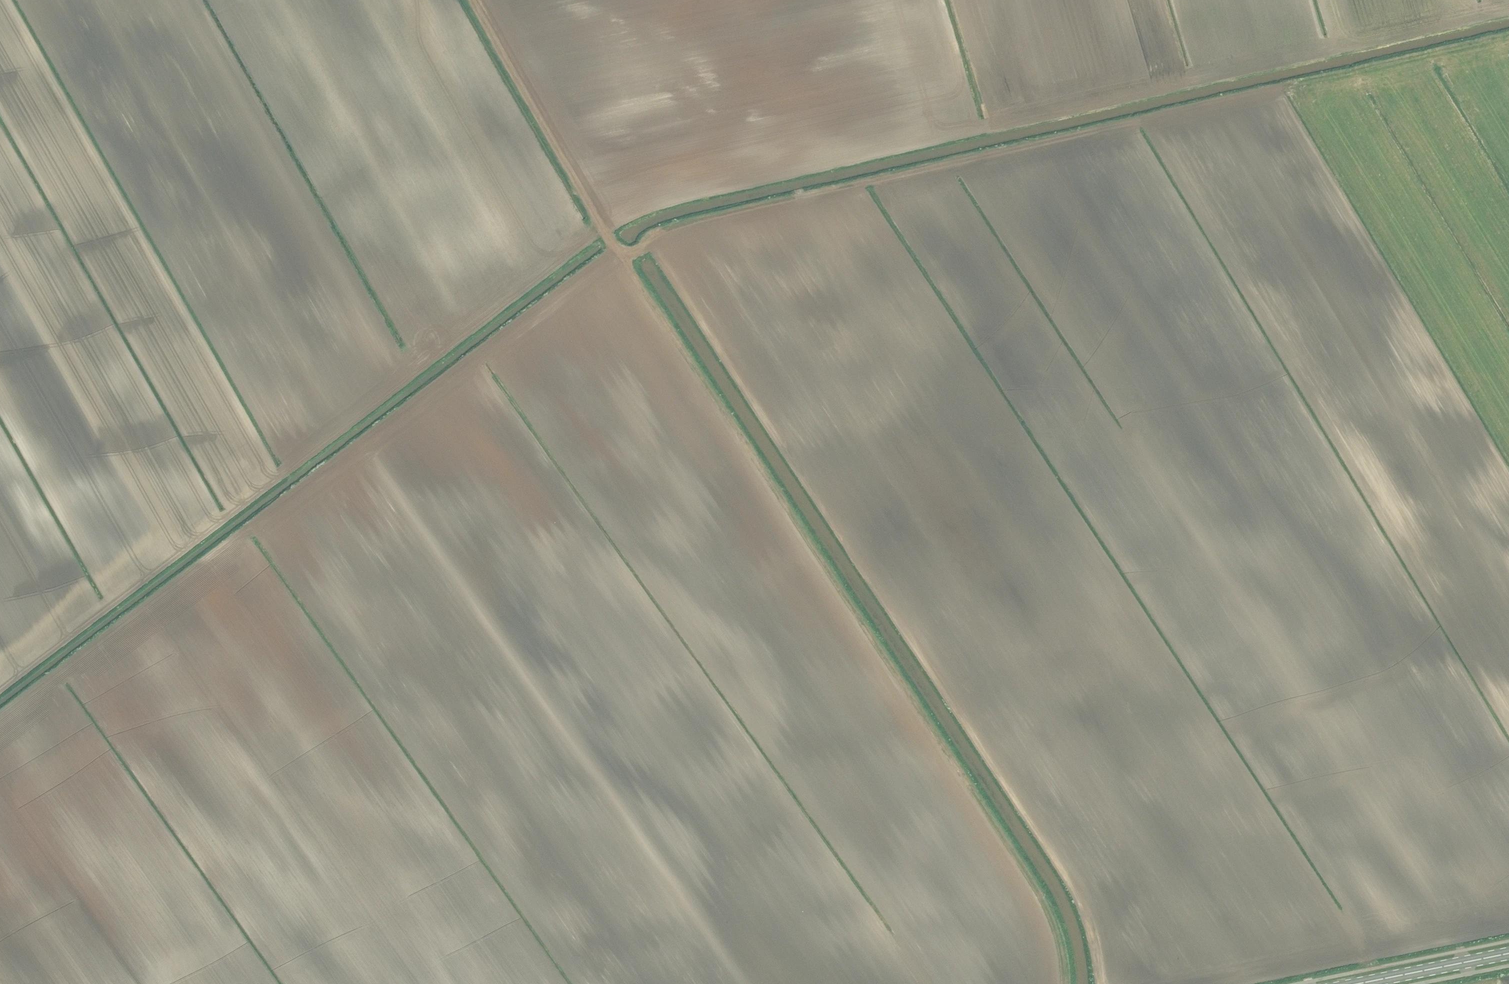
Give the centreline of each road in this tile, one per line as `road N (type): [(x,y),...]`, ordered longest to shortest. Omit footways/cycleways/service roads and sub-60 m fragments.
road 1 (primary): [(1361,983),(1508,954)]

